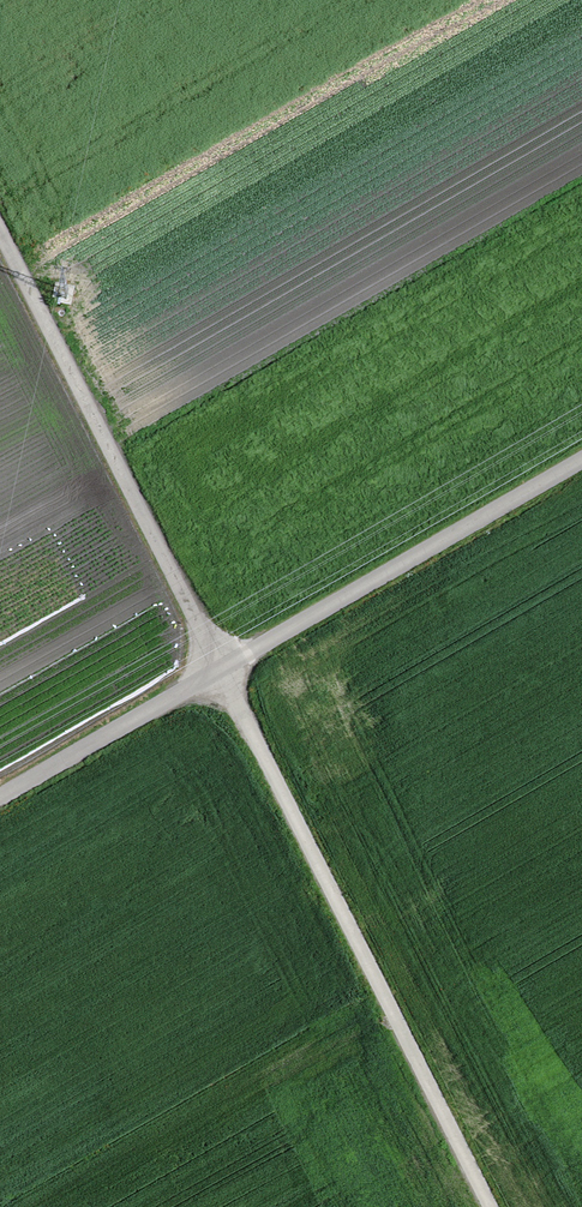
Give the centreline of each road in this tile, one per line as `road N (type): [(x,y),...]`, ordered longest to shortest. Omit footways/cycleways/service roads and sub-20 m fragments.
road 1 (track): [(486,1206),(0,245)]
road 2 (residential): [(0,800),(581,463)]

